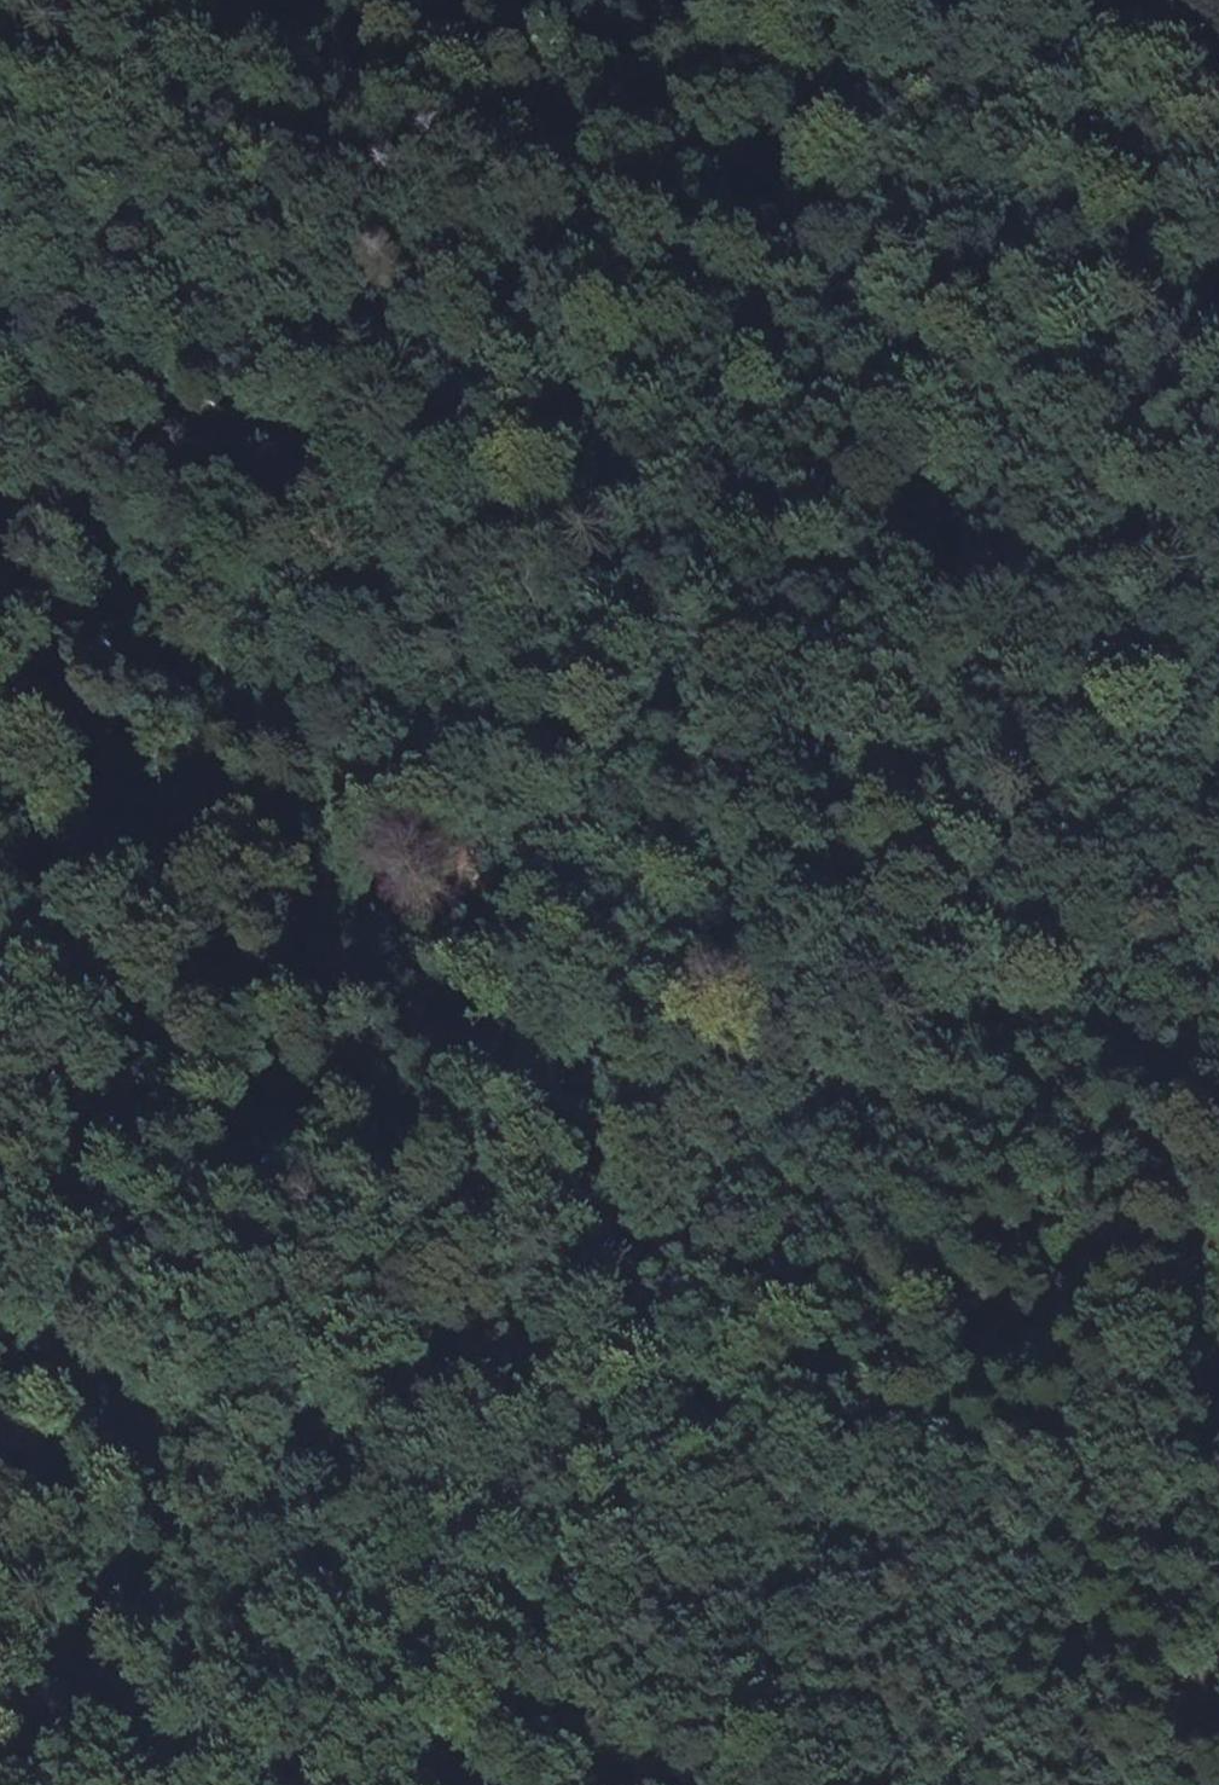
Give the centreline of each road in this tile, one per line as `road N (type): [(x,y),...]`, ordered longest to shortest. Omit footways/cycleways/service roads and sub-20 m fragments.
road 1 (track): [(0,272),(201,12),(791,143),(1008,0)]

